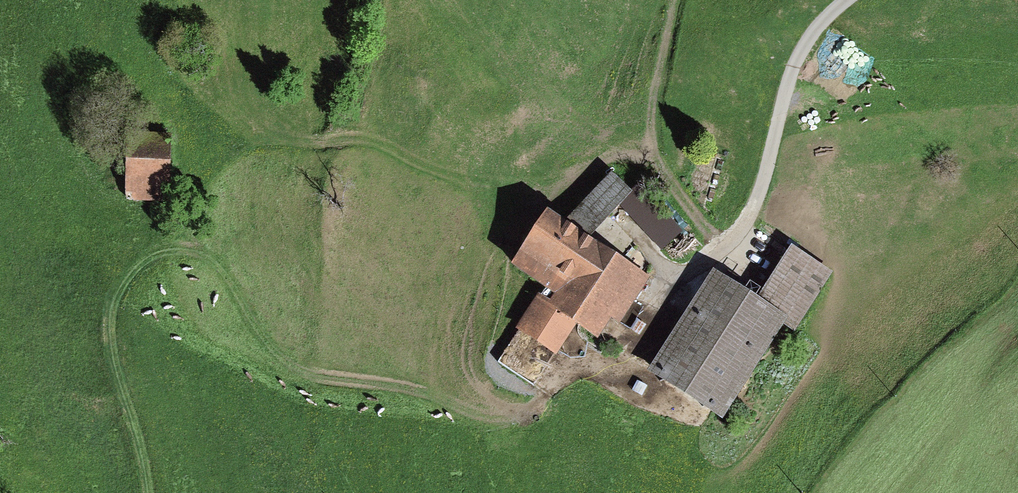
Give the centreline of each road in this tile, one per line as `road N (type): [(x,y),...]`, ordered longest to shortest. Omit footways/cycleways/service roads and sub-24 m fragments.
road 1 (track): [(842,0),(789,74),(742,230),(700,264),(628,362),(569,367),(534,410),(476,414),(285,363),(200,253),(142,254)]
road 2 (track): [(722,246),(644,155),(527,189),(468,183),(374,143),(254,139),(170,203),(110,305),(113,350),(150,492)]
road 3 (track): [(644,155),(677,0)]

